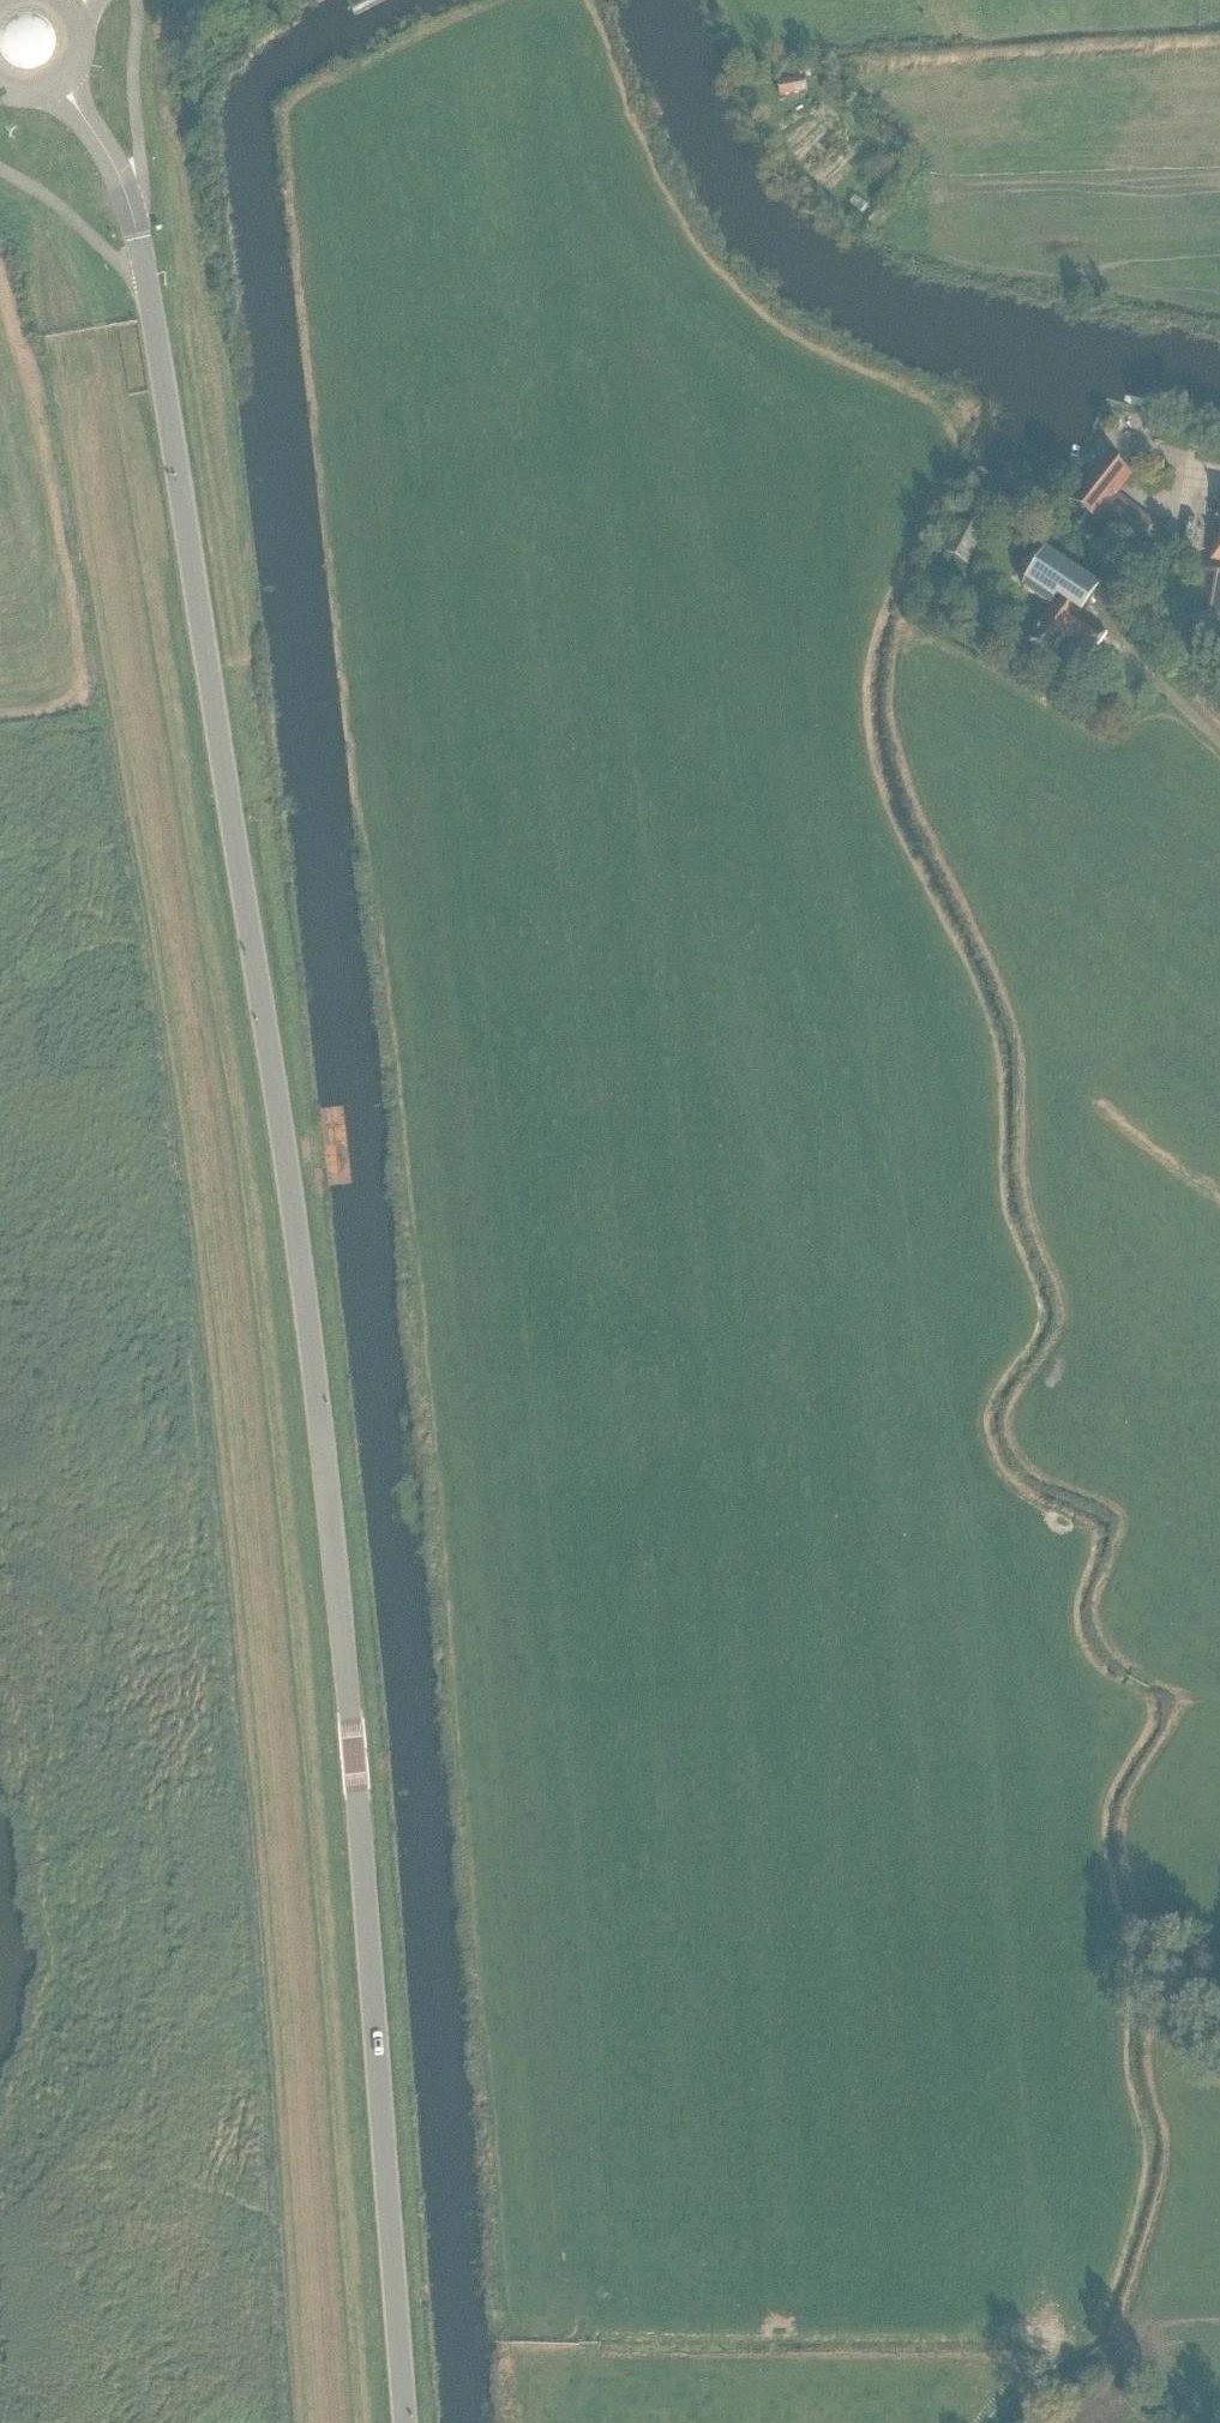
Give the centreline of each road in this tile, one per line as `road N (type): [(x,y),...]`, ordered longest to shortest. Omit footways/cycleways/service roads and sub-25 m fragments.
road 1 (tertiary): [(407,2422),(353,1727),(307,1317),(146,272),(109,156),(56,80)]

